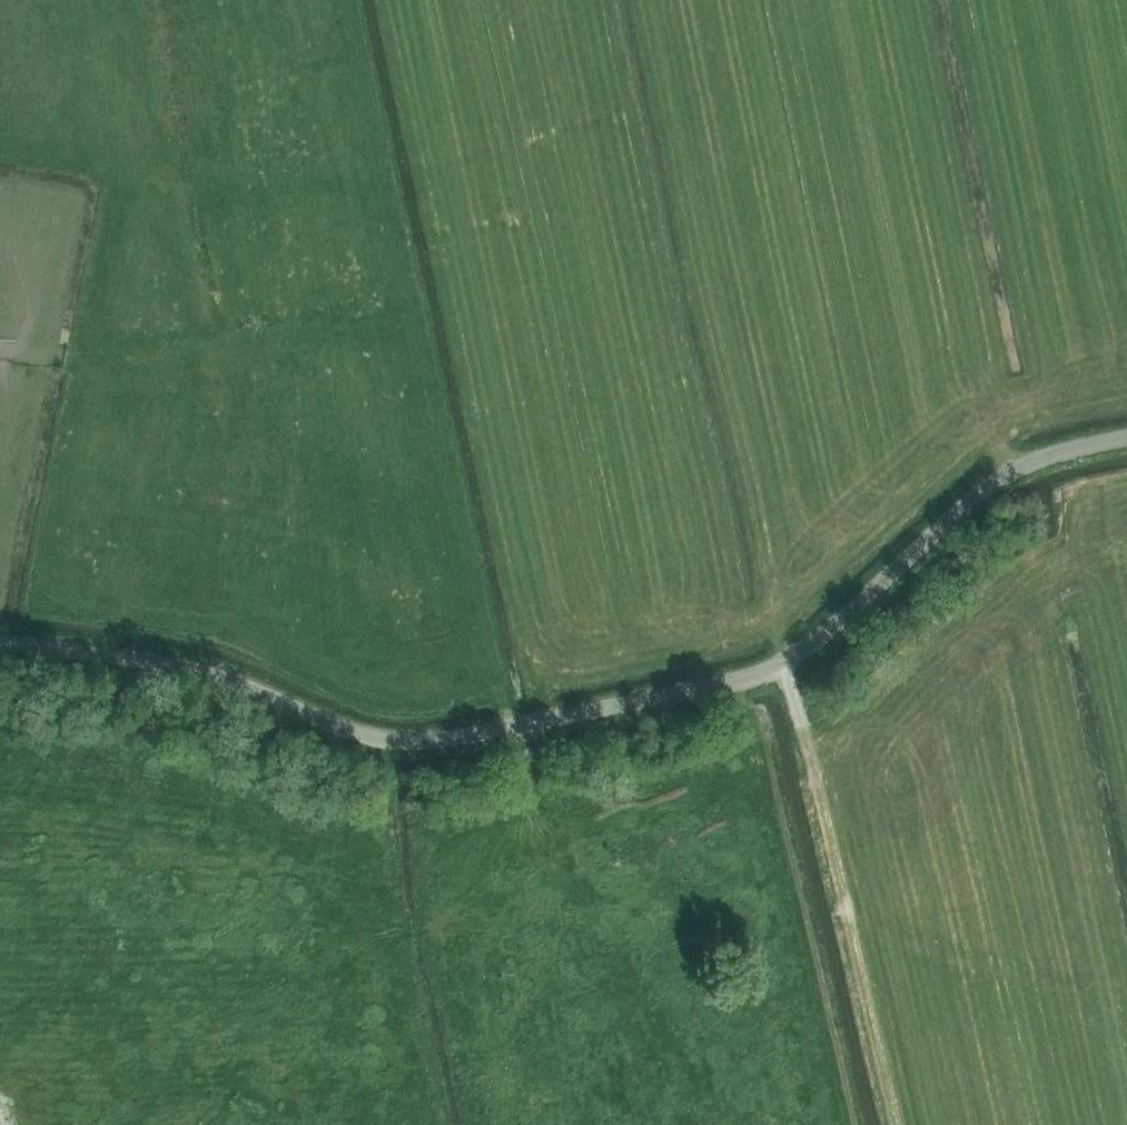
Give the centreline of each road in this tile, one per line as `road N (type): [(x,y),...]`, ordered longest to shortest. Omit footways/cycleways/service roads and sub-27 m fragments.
road 1 (unclassified): [(1126,437),(1040,458),(997,478),(784,661),(736,679),(477,731),(431,737),(357,732),(179,663),(0,643)]
road 2 (track): [(784,661),(896,1124)]

